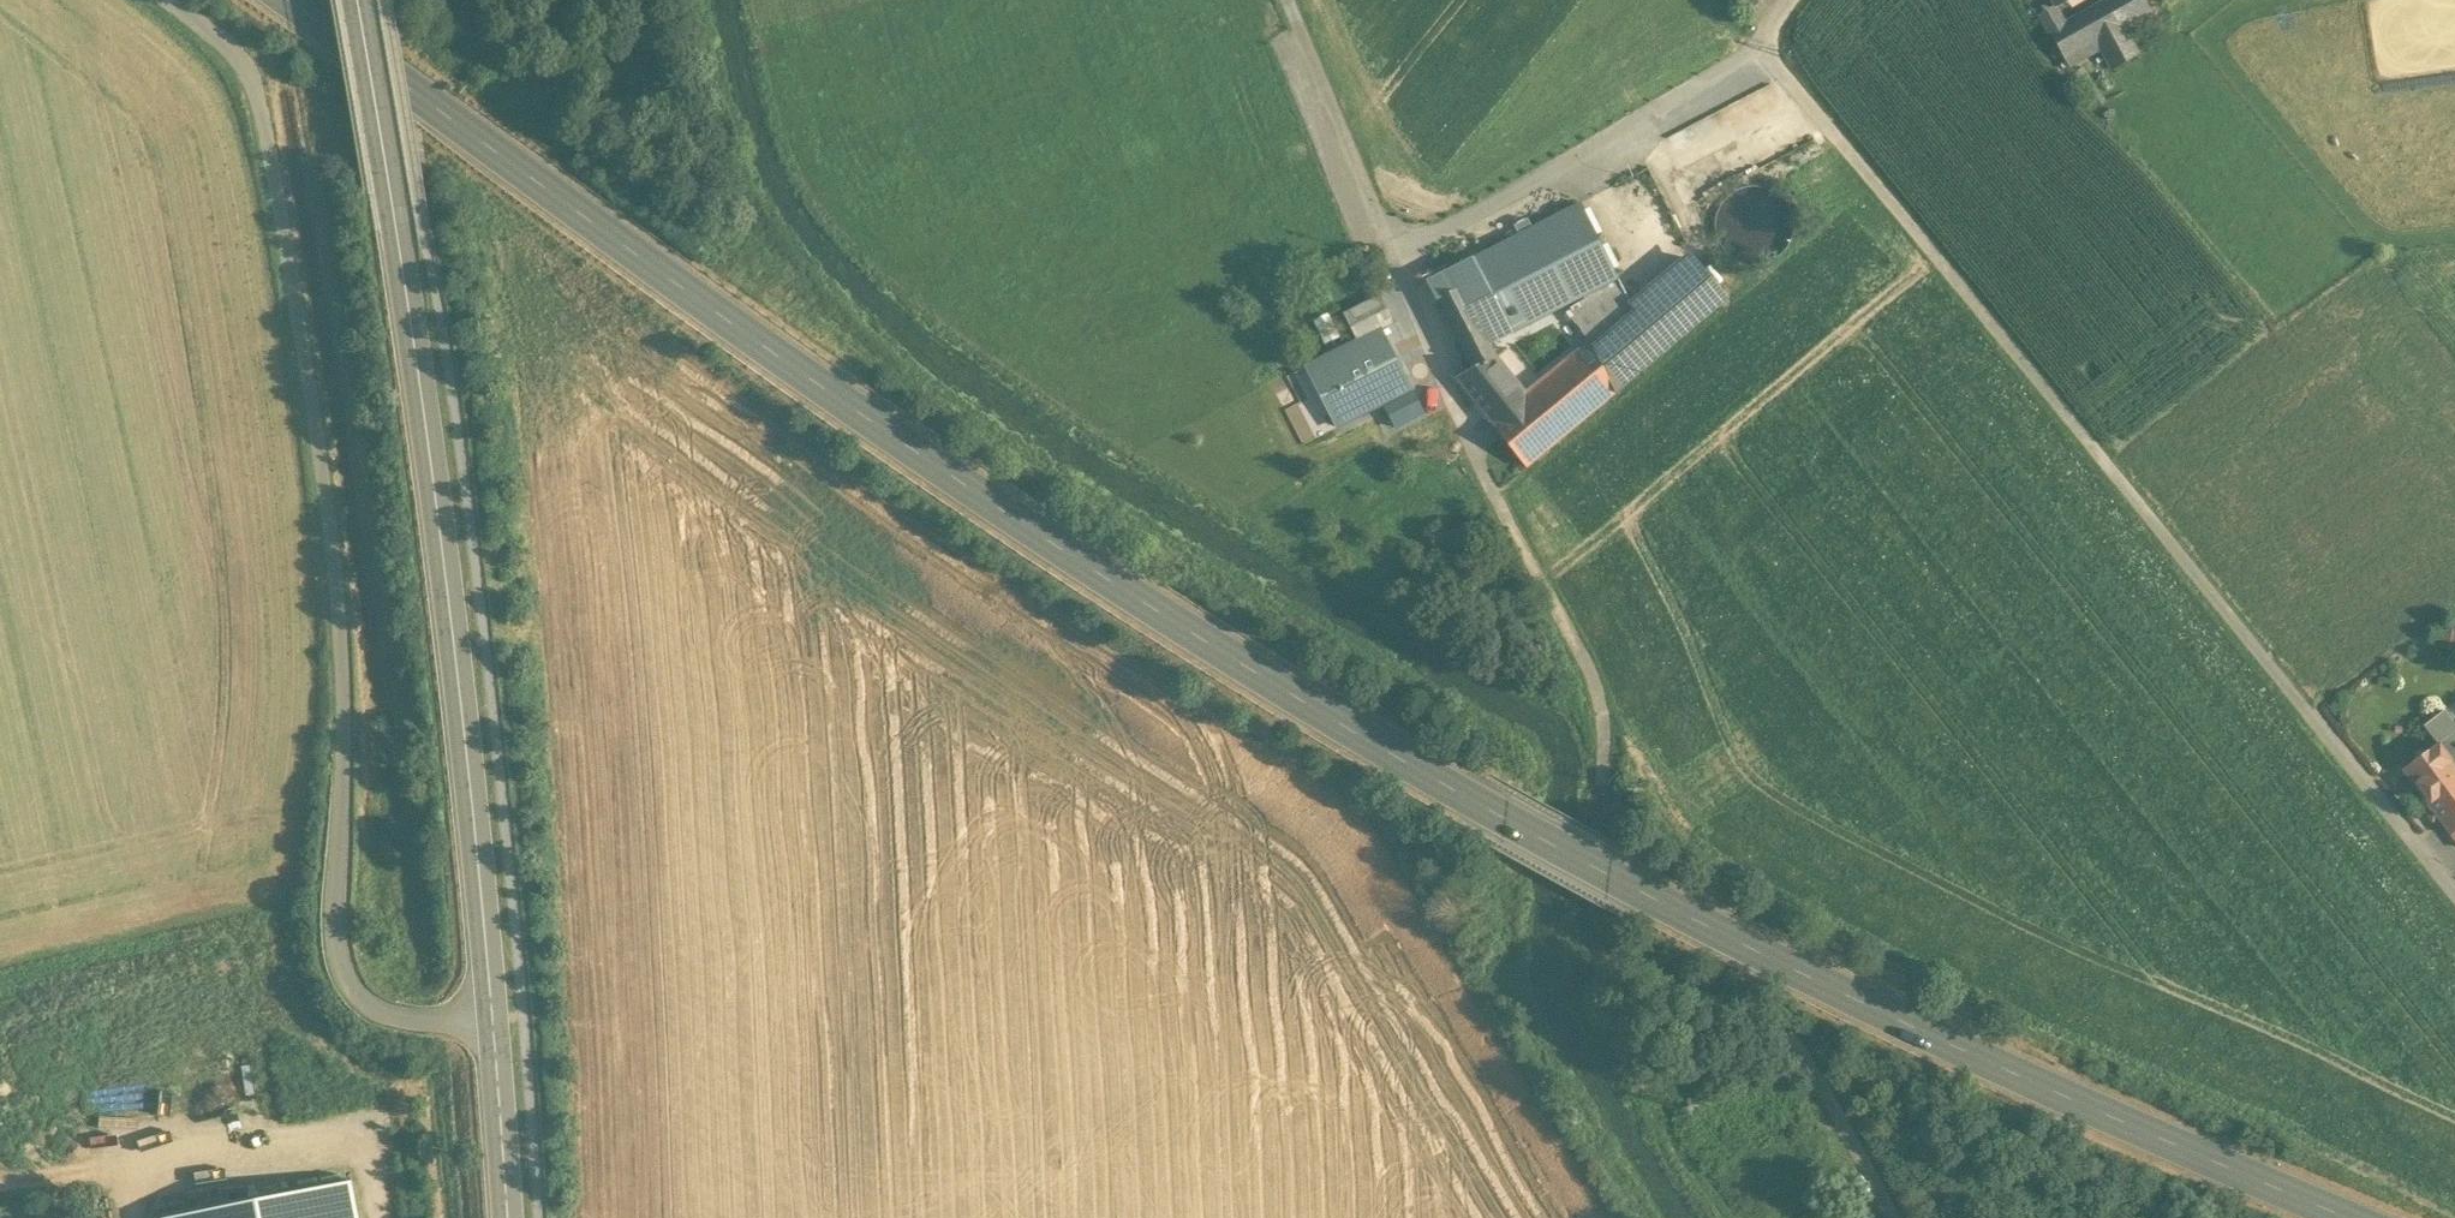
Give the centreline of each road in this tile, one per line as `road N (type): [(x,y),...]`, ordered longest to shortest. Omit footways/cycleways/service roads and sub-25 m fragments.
road 1 (primary): [(297,0),(720,306),(1149,600),(1485,803),(1960,1047),(2361,1217)]
road 2 (track): [(164,0),(229,50),(255,91),(271,153),(332,550),(343,690),(341,957),(357,1001),(395,1018),(495,1021)]
road 3 (unclassified): [(1393,251),(1495,498),(1582,637),(1606,702),(1594,934),(1638,964),(1802,1039),(1894,1217)]
road 4 (unclassified): [(1774,39),(2454,895)]
road 5 (tertiary): [(509,1217),(495,1021),(400,232)]
road 6 (unclassified): [(1393,251),(1774,39)]
road 7 (track): [(1648,1217),(1538,1020),(1519,899)]
road 8 (unclassified): [(1289,0),(1393,251)]
road 9 (tertiary): [(357,0),(400,232)]

